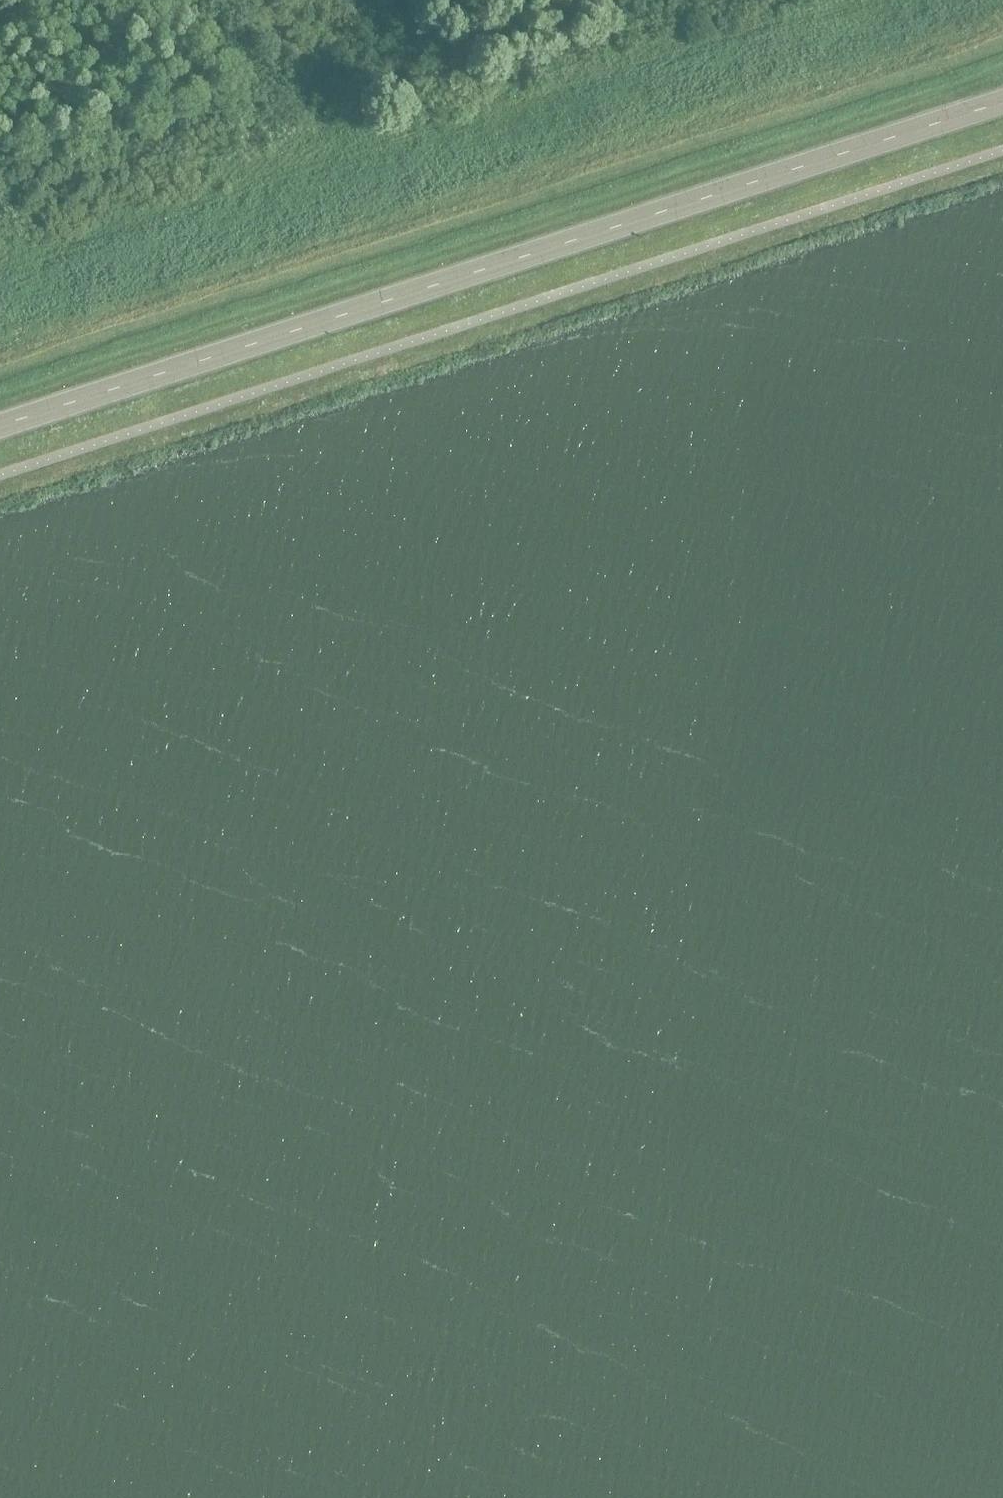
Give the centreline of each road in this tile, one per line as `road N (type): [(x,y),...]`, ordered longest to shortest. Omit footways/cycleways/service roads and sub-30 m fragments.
road 1 (tertiary): [(0,429),(1002,100)]

